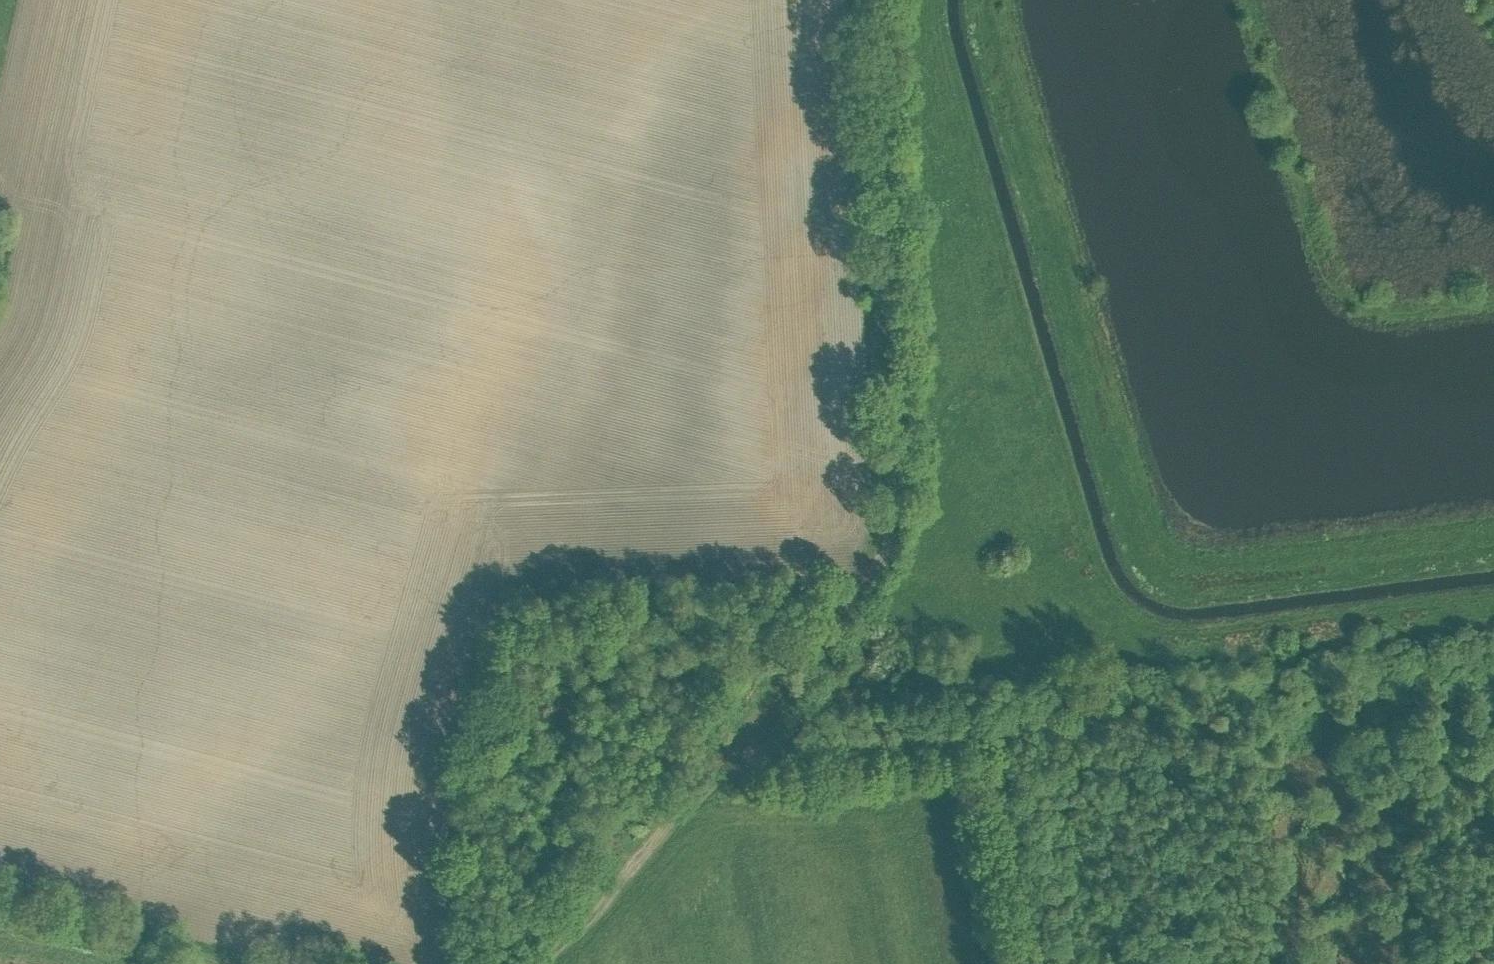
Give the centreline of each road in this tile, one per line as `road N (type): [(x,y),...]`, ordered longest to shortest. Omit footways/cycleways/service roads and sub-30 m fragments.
road 1 (track): [(544,963),(864,593),(884,547),(898,472),(879,0)]
road 2 (track): [(0,918),(205,963)]

